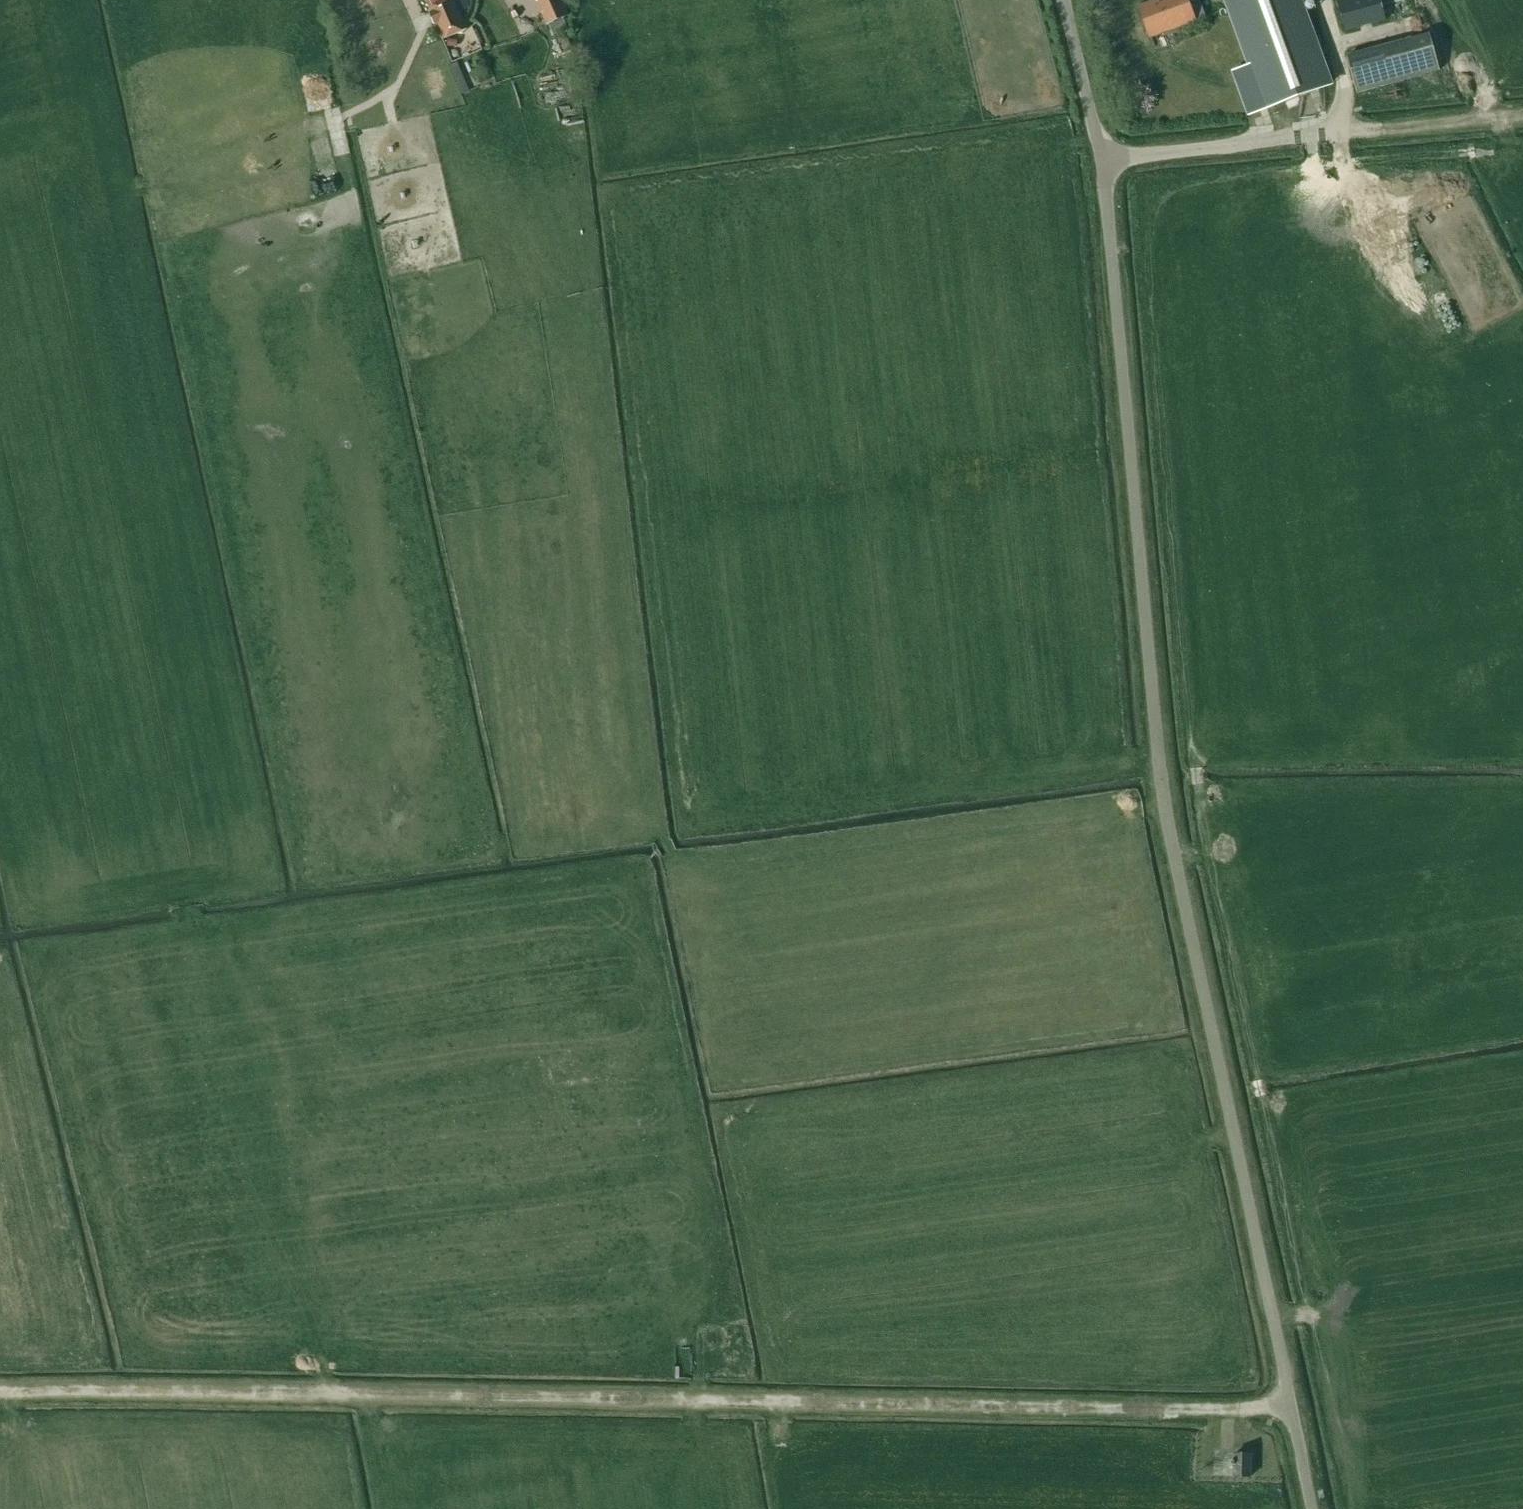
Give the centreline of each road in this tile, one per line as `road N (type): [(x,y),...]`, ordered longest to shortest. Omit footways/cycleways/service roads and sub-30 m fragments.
road 1 (unclassified): [(1312,1508),(1159,777),(1103,160),(1064,0)]
road 2 (track): [(1290,1409),(0,1394)]
road 3 (track): [(1522,116),(1103,160)]

